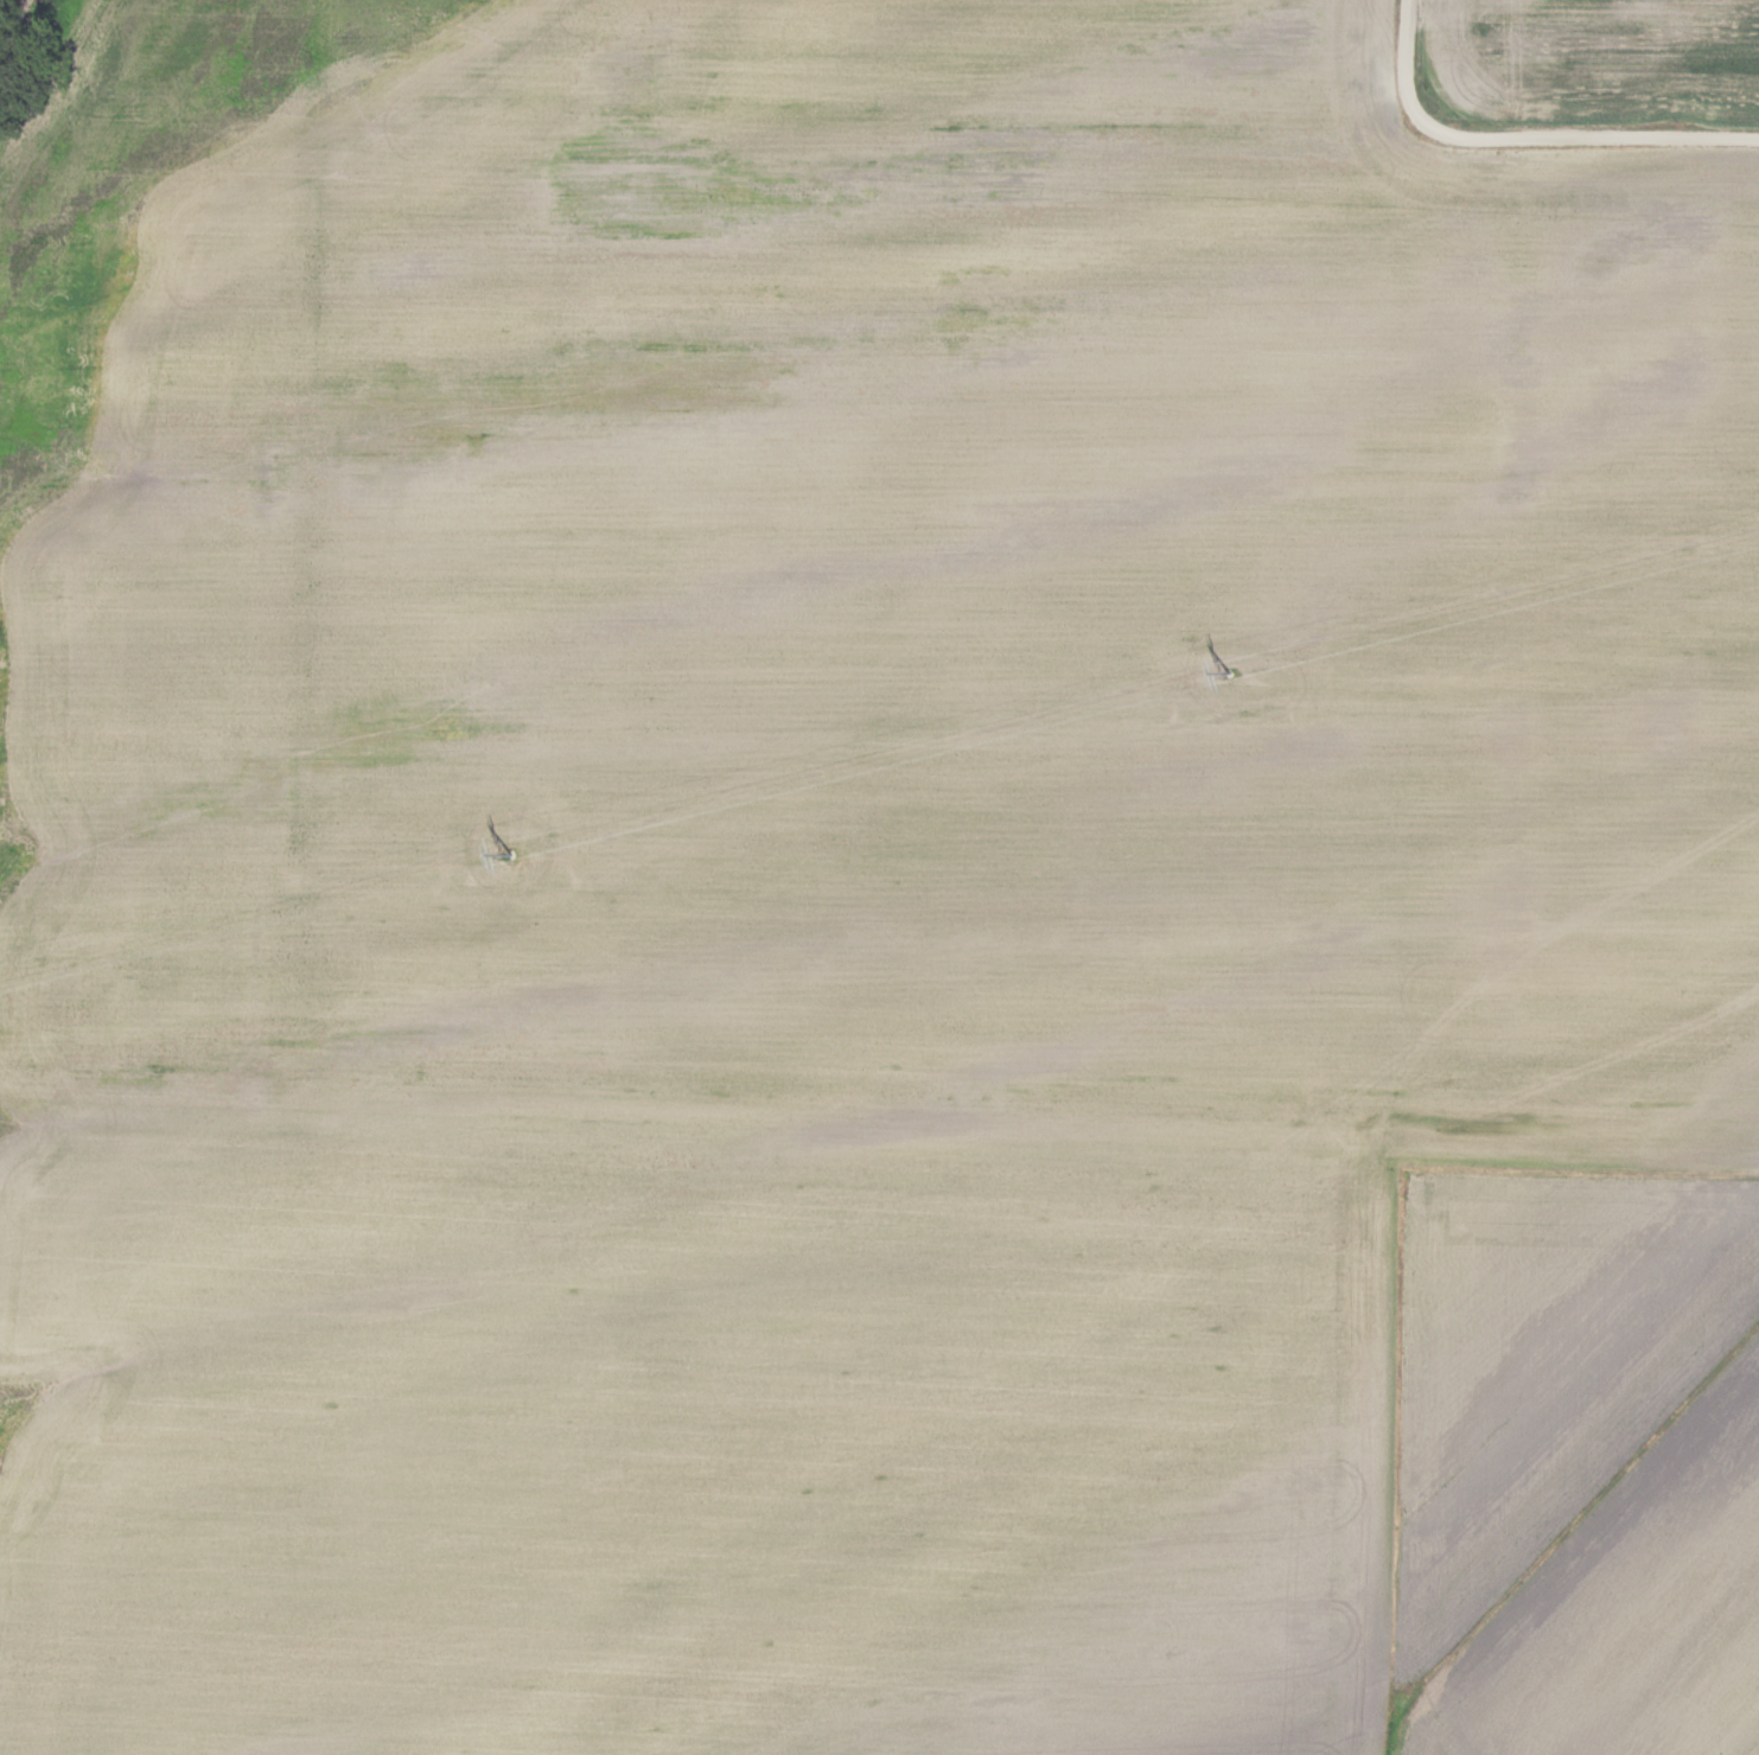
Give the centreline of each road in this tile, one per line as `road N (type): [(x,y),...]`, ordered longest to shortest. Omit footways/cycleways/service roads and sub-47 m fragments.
road 1 (residential): [(1410,0),(1410,101),(1432,135),(1470,143),(1758,144)]

